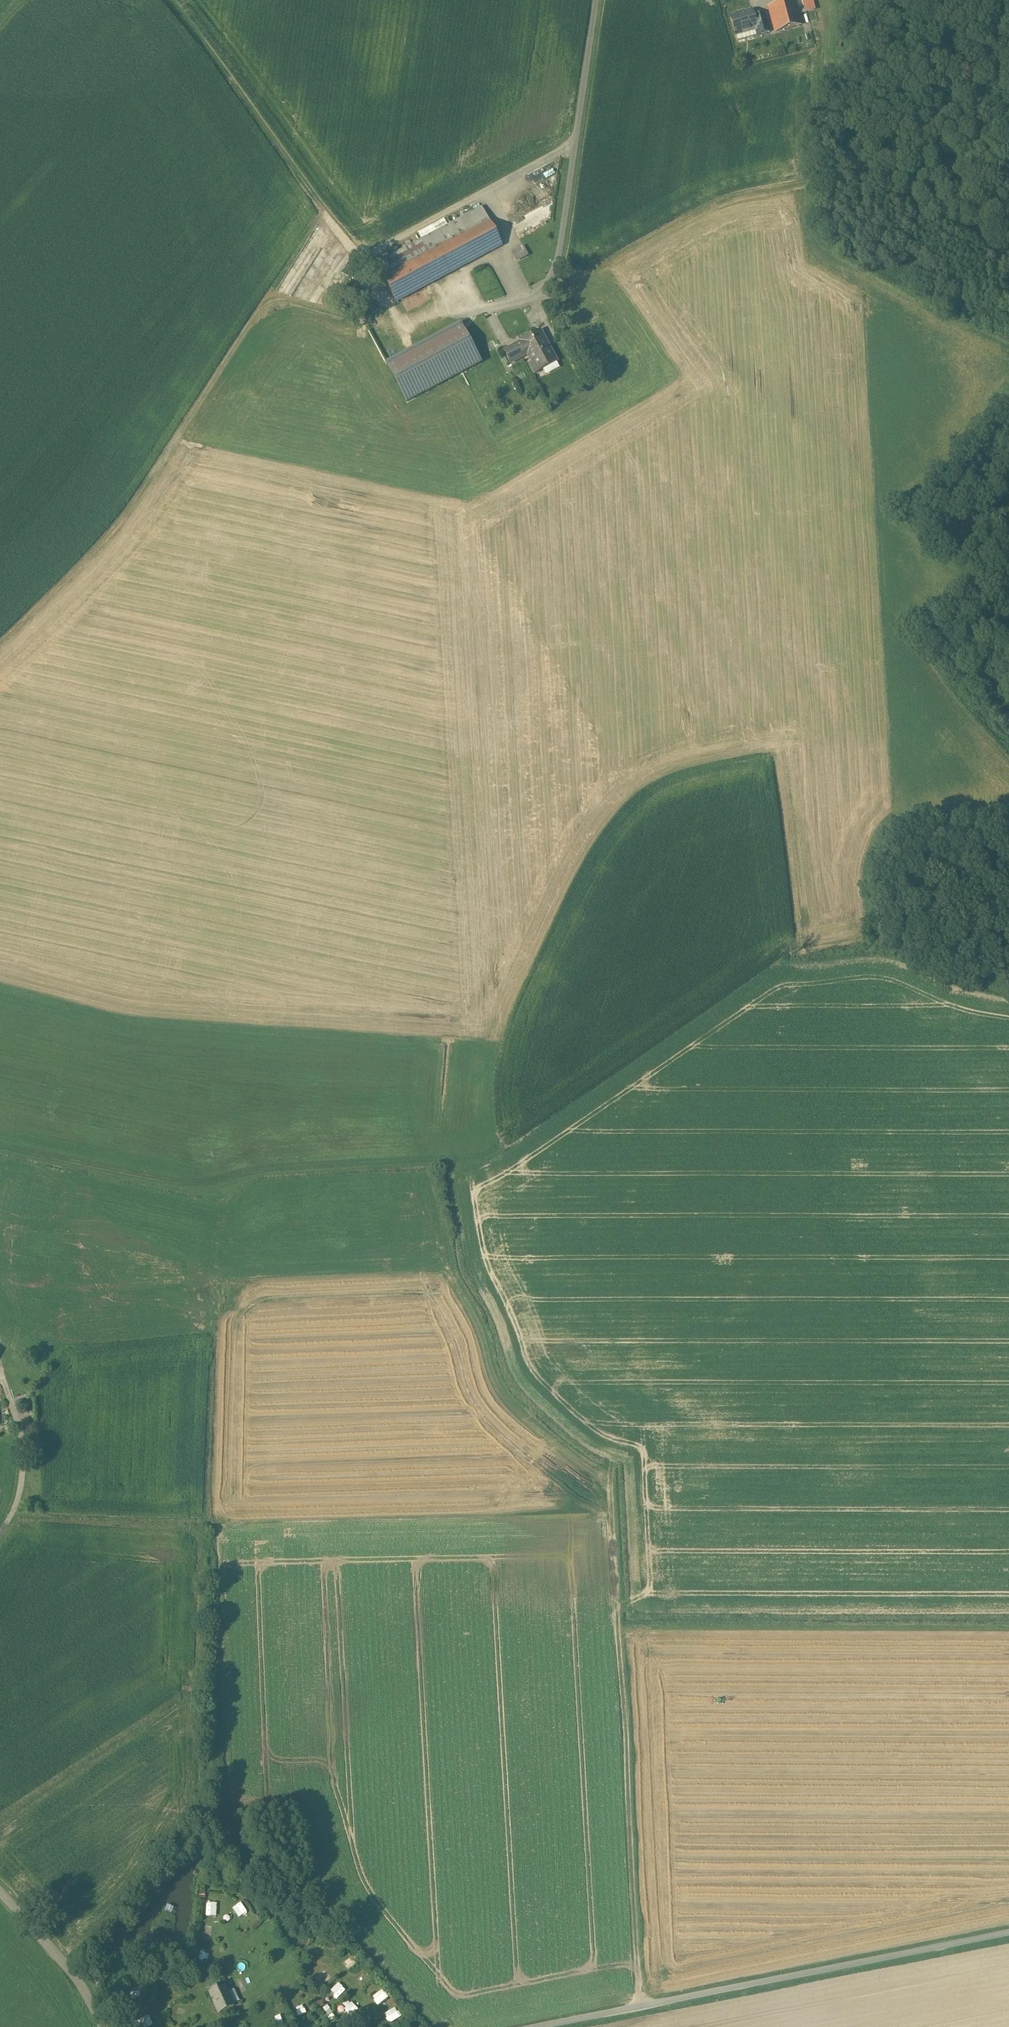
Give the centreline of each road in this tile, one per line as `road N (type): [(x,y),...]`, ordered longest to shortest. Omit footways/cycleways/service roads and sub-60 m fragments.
road 1 (track): [(640,2006),(612,1475)]
road 2 (unclassified): [(536,2026),(1008,1933)]
road 3 (track): [(168,0),(330,223)]
road 4 (unclassified): [(102,2026),(82,1985),(0,1891)]

